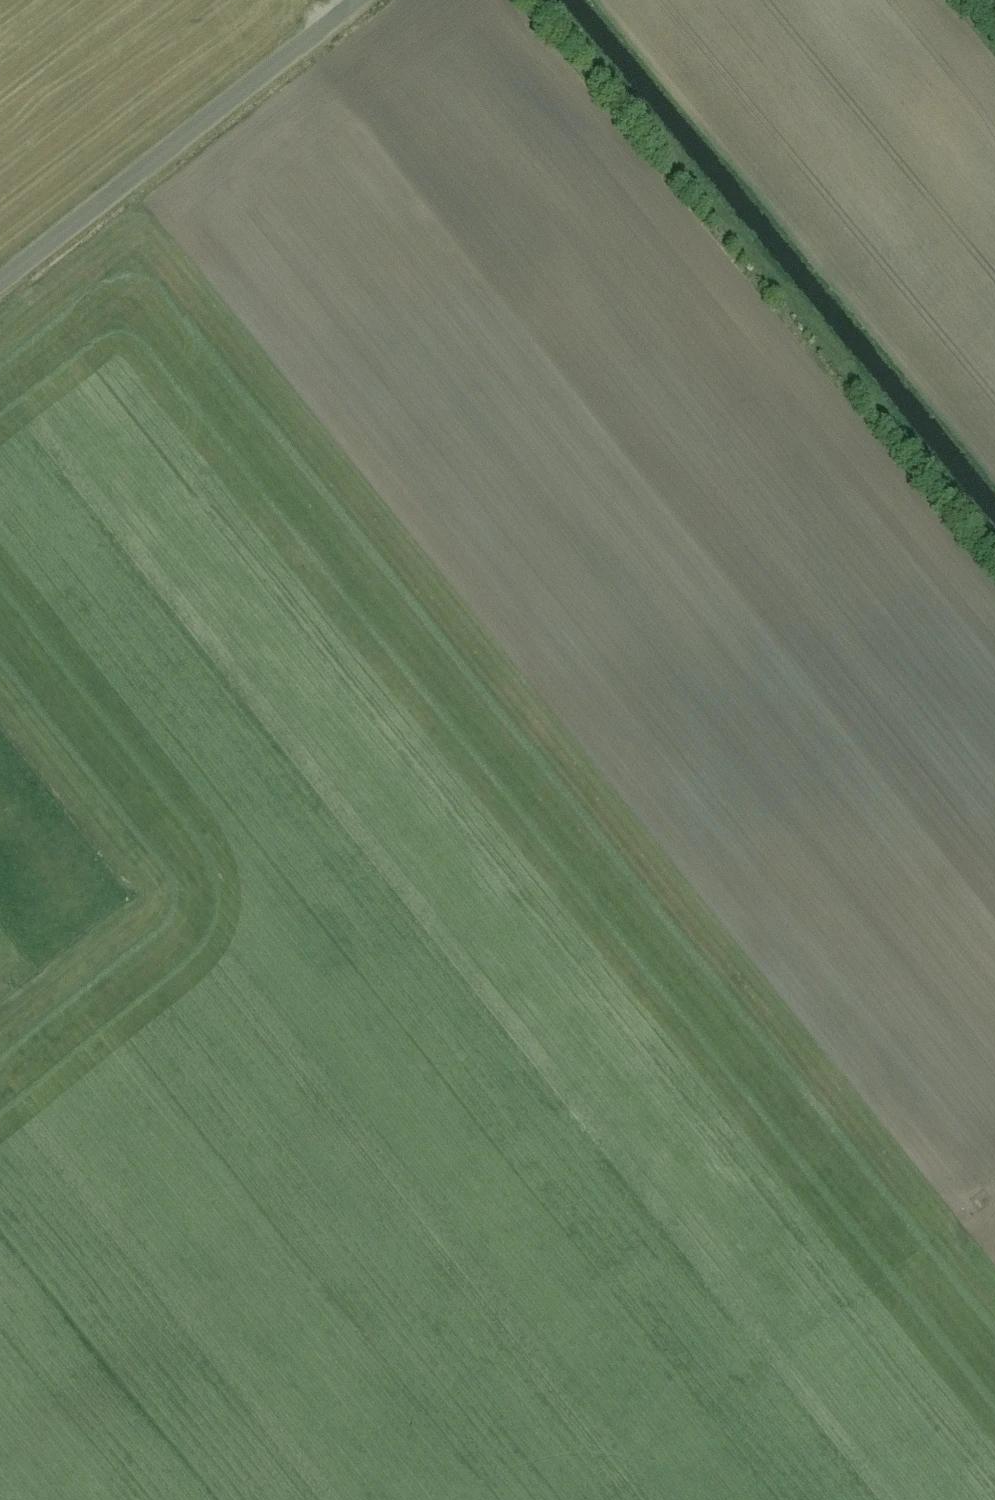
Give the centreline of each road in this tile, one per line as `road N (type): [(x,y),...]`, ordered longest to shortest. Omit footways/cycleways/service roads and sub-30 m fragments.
road 1 (unclassified): [(0,285),(359,0)]

